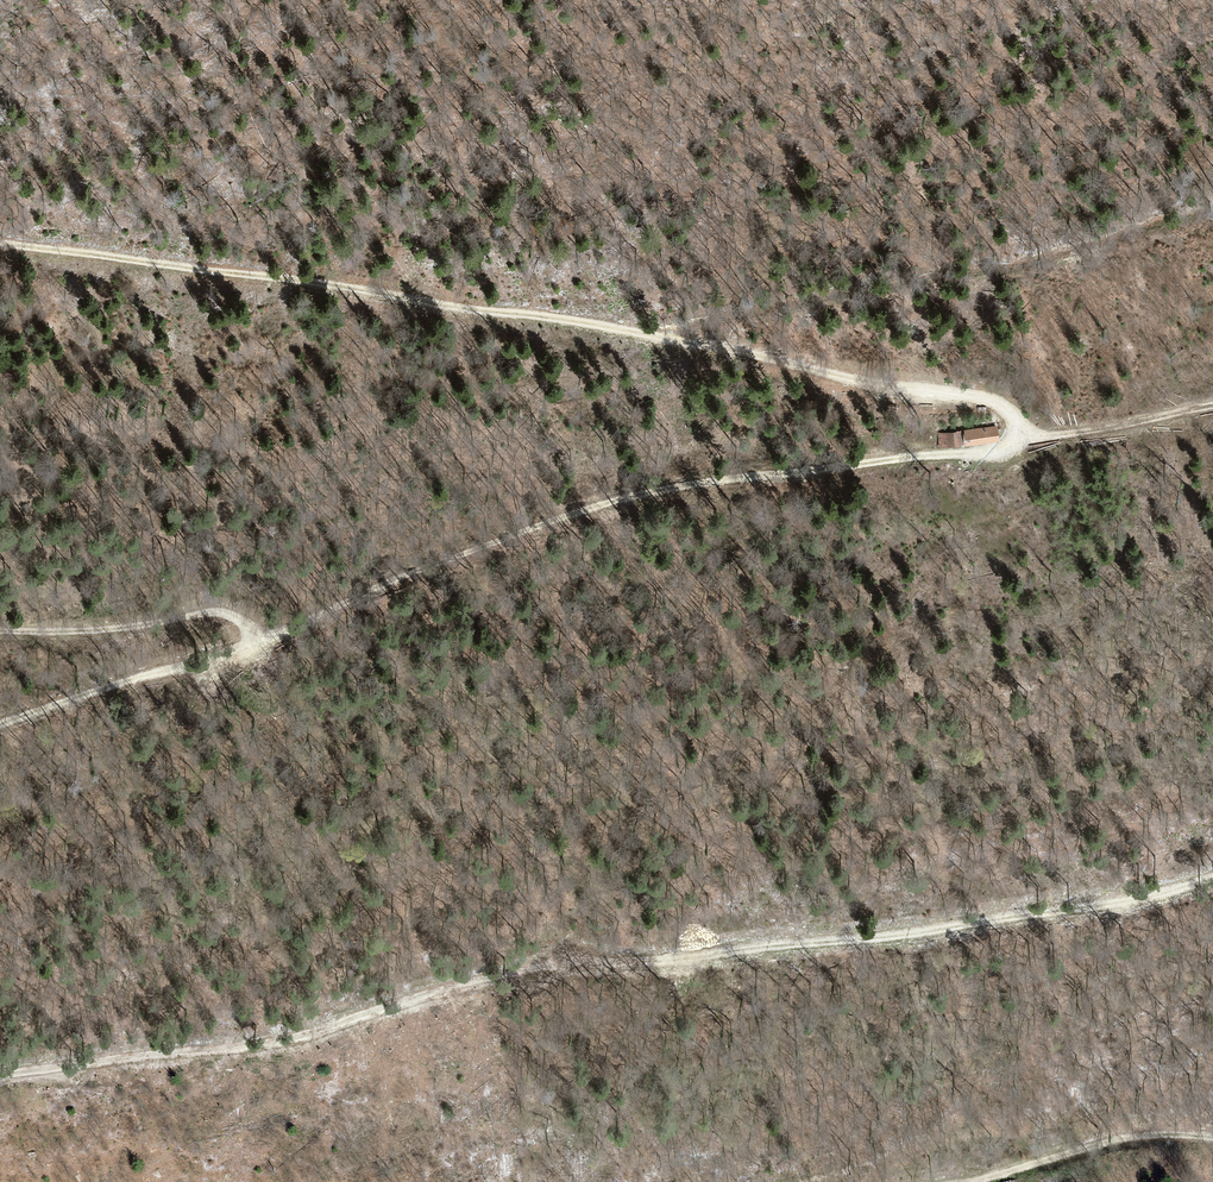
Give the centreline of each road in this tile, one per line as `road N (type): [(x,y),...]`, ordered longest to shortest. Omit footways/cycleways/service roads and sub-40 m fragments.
road 1 (track): [(0,243),(721,346),(854,378),(983,395),(1008,408),(1017,424),(1011,443),(998,450),(721,480),(600,506),(247,644)]
road 2 (track): [(0,1075),(293,1042),(570,963),(653,962),(904,935),(1155,896),(1212,878)]
road 3 (track): [(662,338),(711,320),(1011,268),(1212,210)]
road 4 (track): [(0,724),(228,658),(249,634),(237,616),(221,612),(117,630),(0,632)]
road 5 (track): [(1212,1137),(1126,1138),(961,1181)]
road 6 (track): [(1212,406),(1011,443)]

